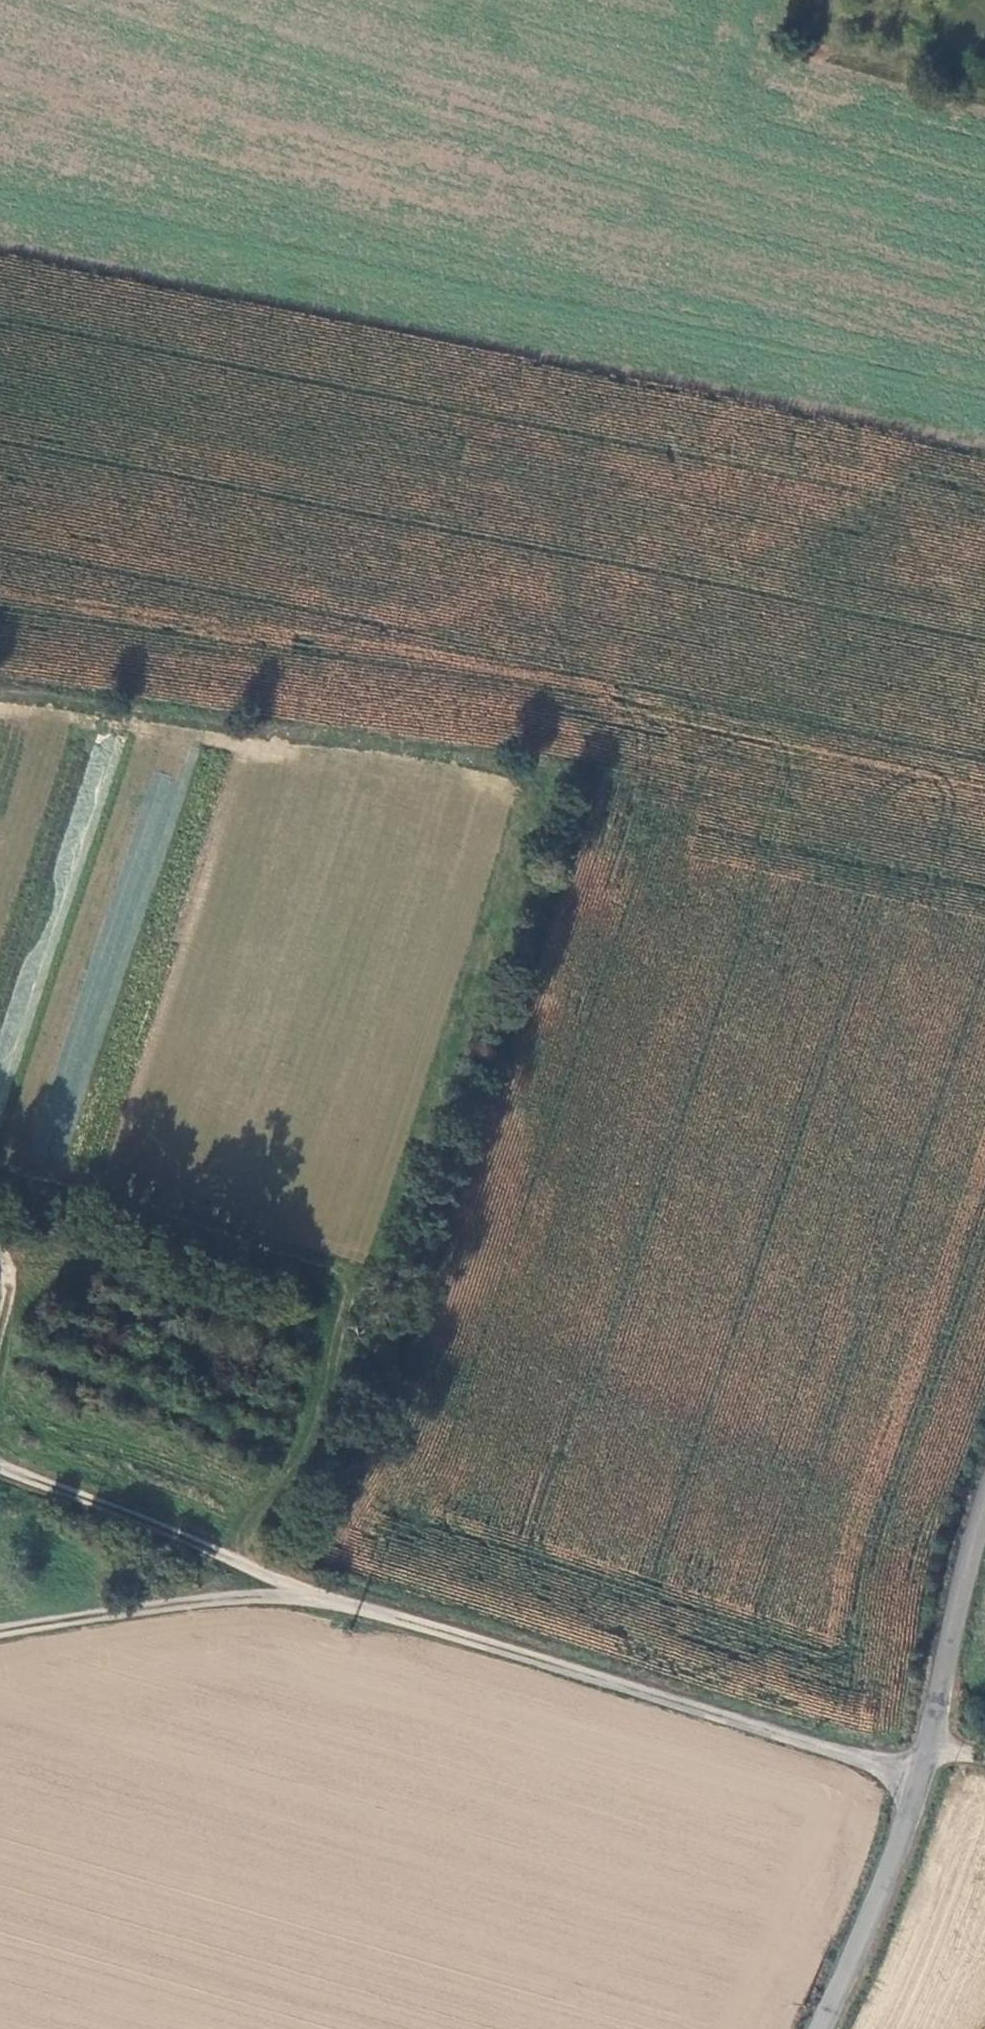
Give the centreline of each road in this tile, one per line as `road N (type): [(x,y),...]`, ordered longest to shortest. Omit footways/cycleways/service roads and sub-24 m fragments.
road 1 (unclassified): [(824,2028),(924,1771),(984,1510)]
road 2 (track): [(277,1599),(0,1648)]

